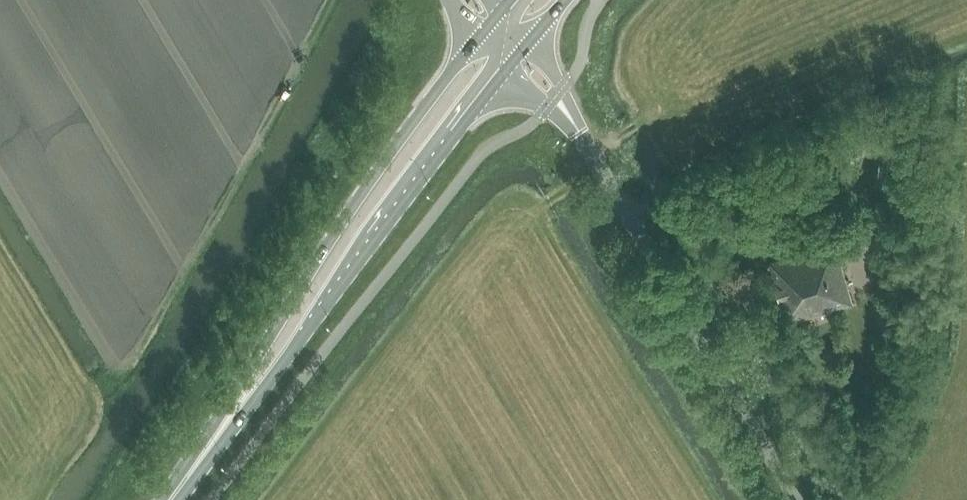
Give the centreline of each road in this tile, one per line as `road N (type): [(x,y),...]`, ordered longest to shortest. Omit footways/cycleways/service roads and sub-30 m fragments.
road 1 (secondary): [(474,41),(159,499)]
road 2 (secondary): [(183,499),(500,76)]
road 3 (unclassified): [(791,499),(592,153)]
road 4 (unclassified): [(592,153),(531,41)]
road 5 (unclassified): [(500,76),(592,153)]

